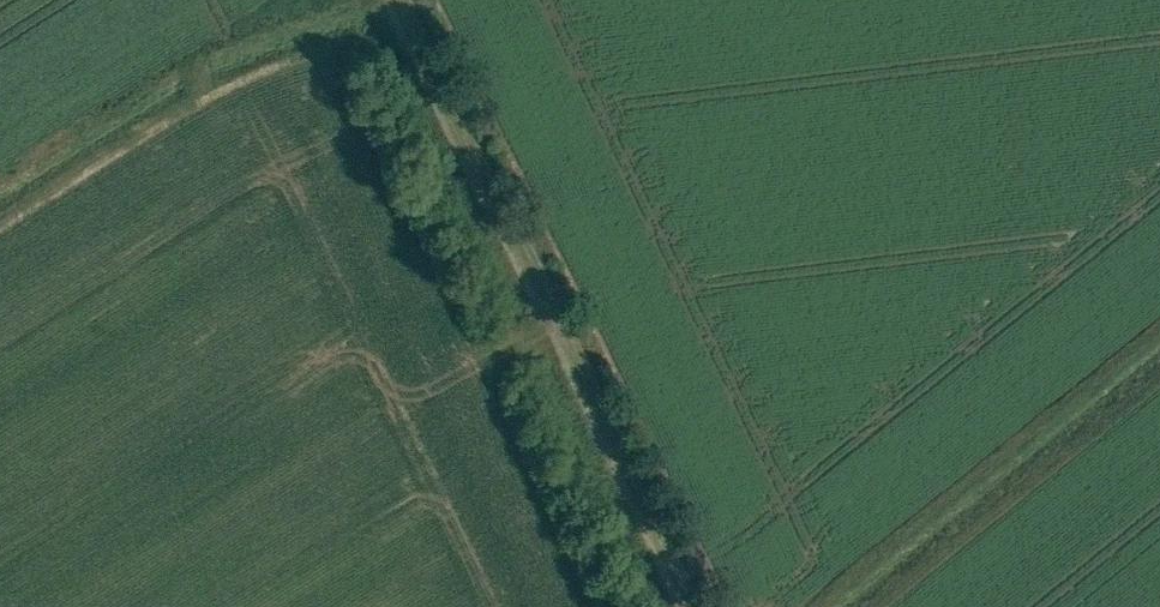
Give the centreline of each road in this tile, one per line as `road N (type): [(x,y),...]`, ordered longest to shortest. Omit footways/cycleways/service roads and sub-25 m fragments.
road 1 (track): [(696,606),(398,0)]

